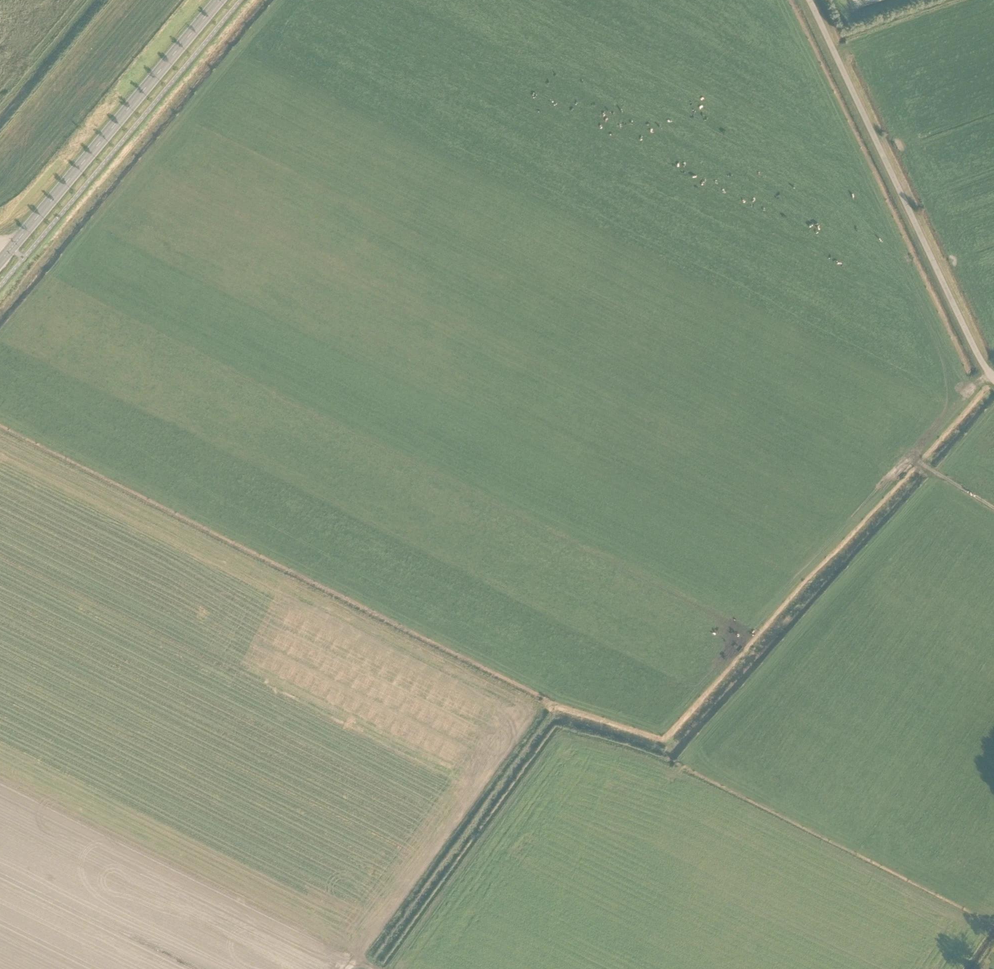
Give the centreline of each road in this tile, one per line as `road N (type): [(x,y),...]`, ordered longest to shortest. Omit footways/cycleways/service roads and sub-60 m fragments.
road 1 (primary): [(11,248),(219,0)]

